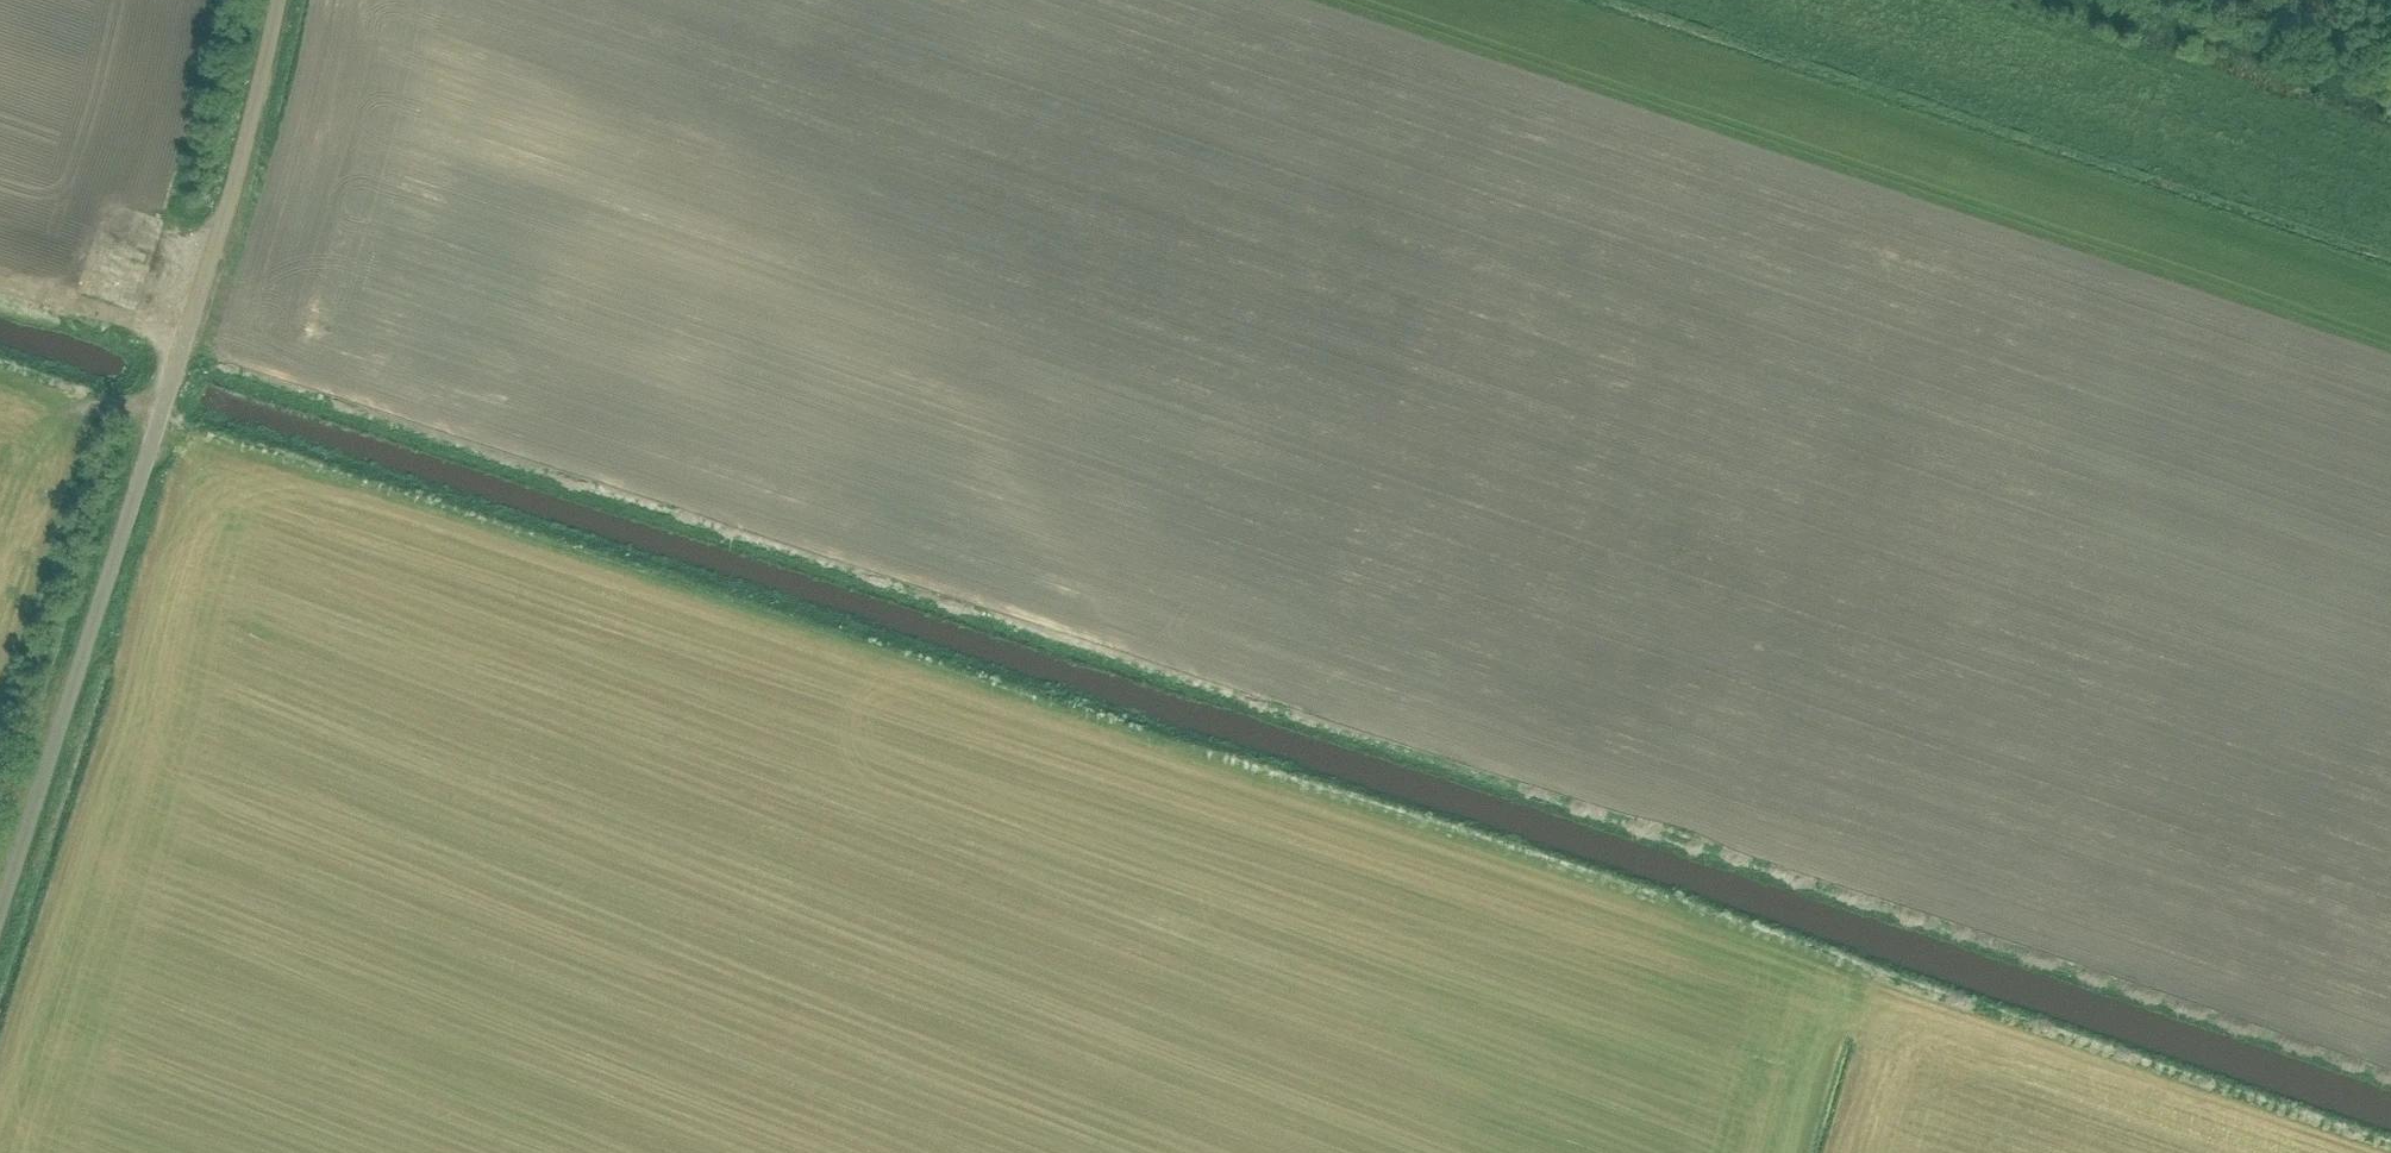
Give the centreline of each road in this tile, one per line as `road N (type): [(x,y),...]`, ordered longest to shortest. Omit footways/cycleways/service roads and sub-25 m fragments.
road 1 (unclassified): [(0,917),(235,190),(276,0)]

